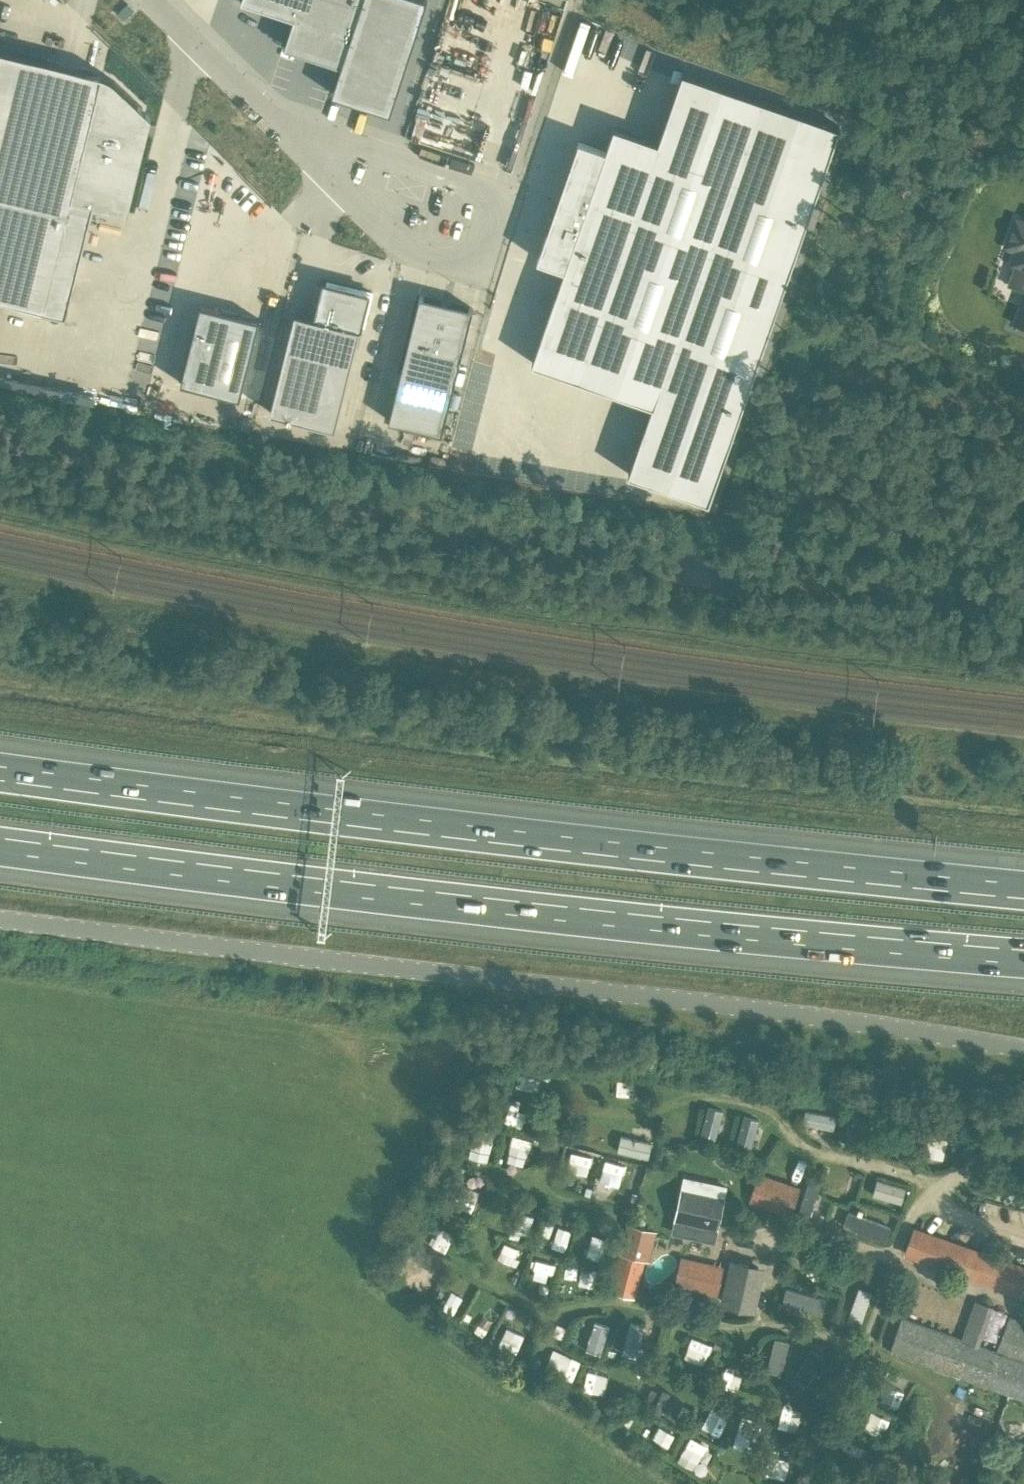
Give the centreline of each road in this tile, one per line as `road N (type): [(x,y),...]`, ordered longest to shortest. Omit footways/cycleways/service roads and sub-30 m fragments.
road 1 (unclassified): [(1023,1050),(727,1004),(0,921)]
road 2 (motorway): [(1023,888),(599,847),(0,762)]
road 3 (motorway): [(0,842),(580,914),(1023,957)]
road 4 (unclassified): [(271,117),(393,235),(454,254),(479,246),(492,221),(494,199),(476,177)]
road 5 (unclassified): [(476,177),(271,117)]
road 6 (unclassified): [(1023,75),(837,0)]
road 7 (unclassified): [(157,0),(271,117)]

